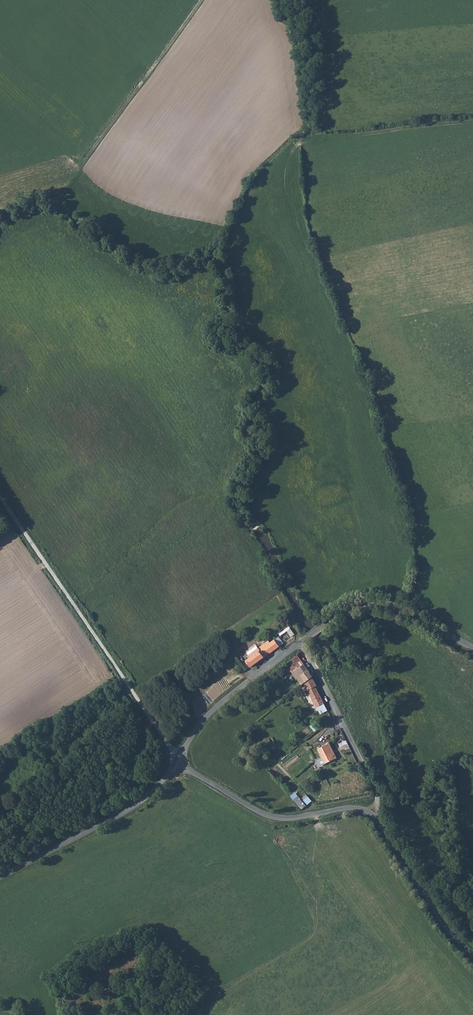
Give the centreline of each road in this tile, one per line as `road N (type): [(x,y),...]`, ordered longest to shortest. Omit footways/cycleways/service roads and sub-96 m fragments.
road 1 (unclassified): [(472,958),(370,813),(266,815),(178,760)]
road 2 (track): [(178,760),(0,497)]
road 3 (unclassified): [(178,760),(136,806),(0,879)]
road 4 (unclassified): [(472,648),(375,602),(337,615),(299,644)]
road 5 (track): [(85,160),(197,0)]
road 6 (unclassified): [(299,644),(212,711),(178,760)]
road 7 (residential): [(358,753),(299,644)]

